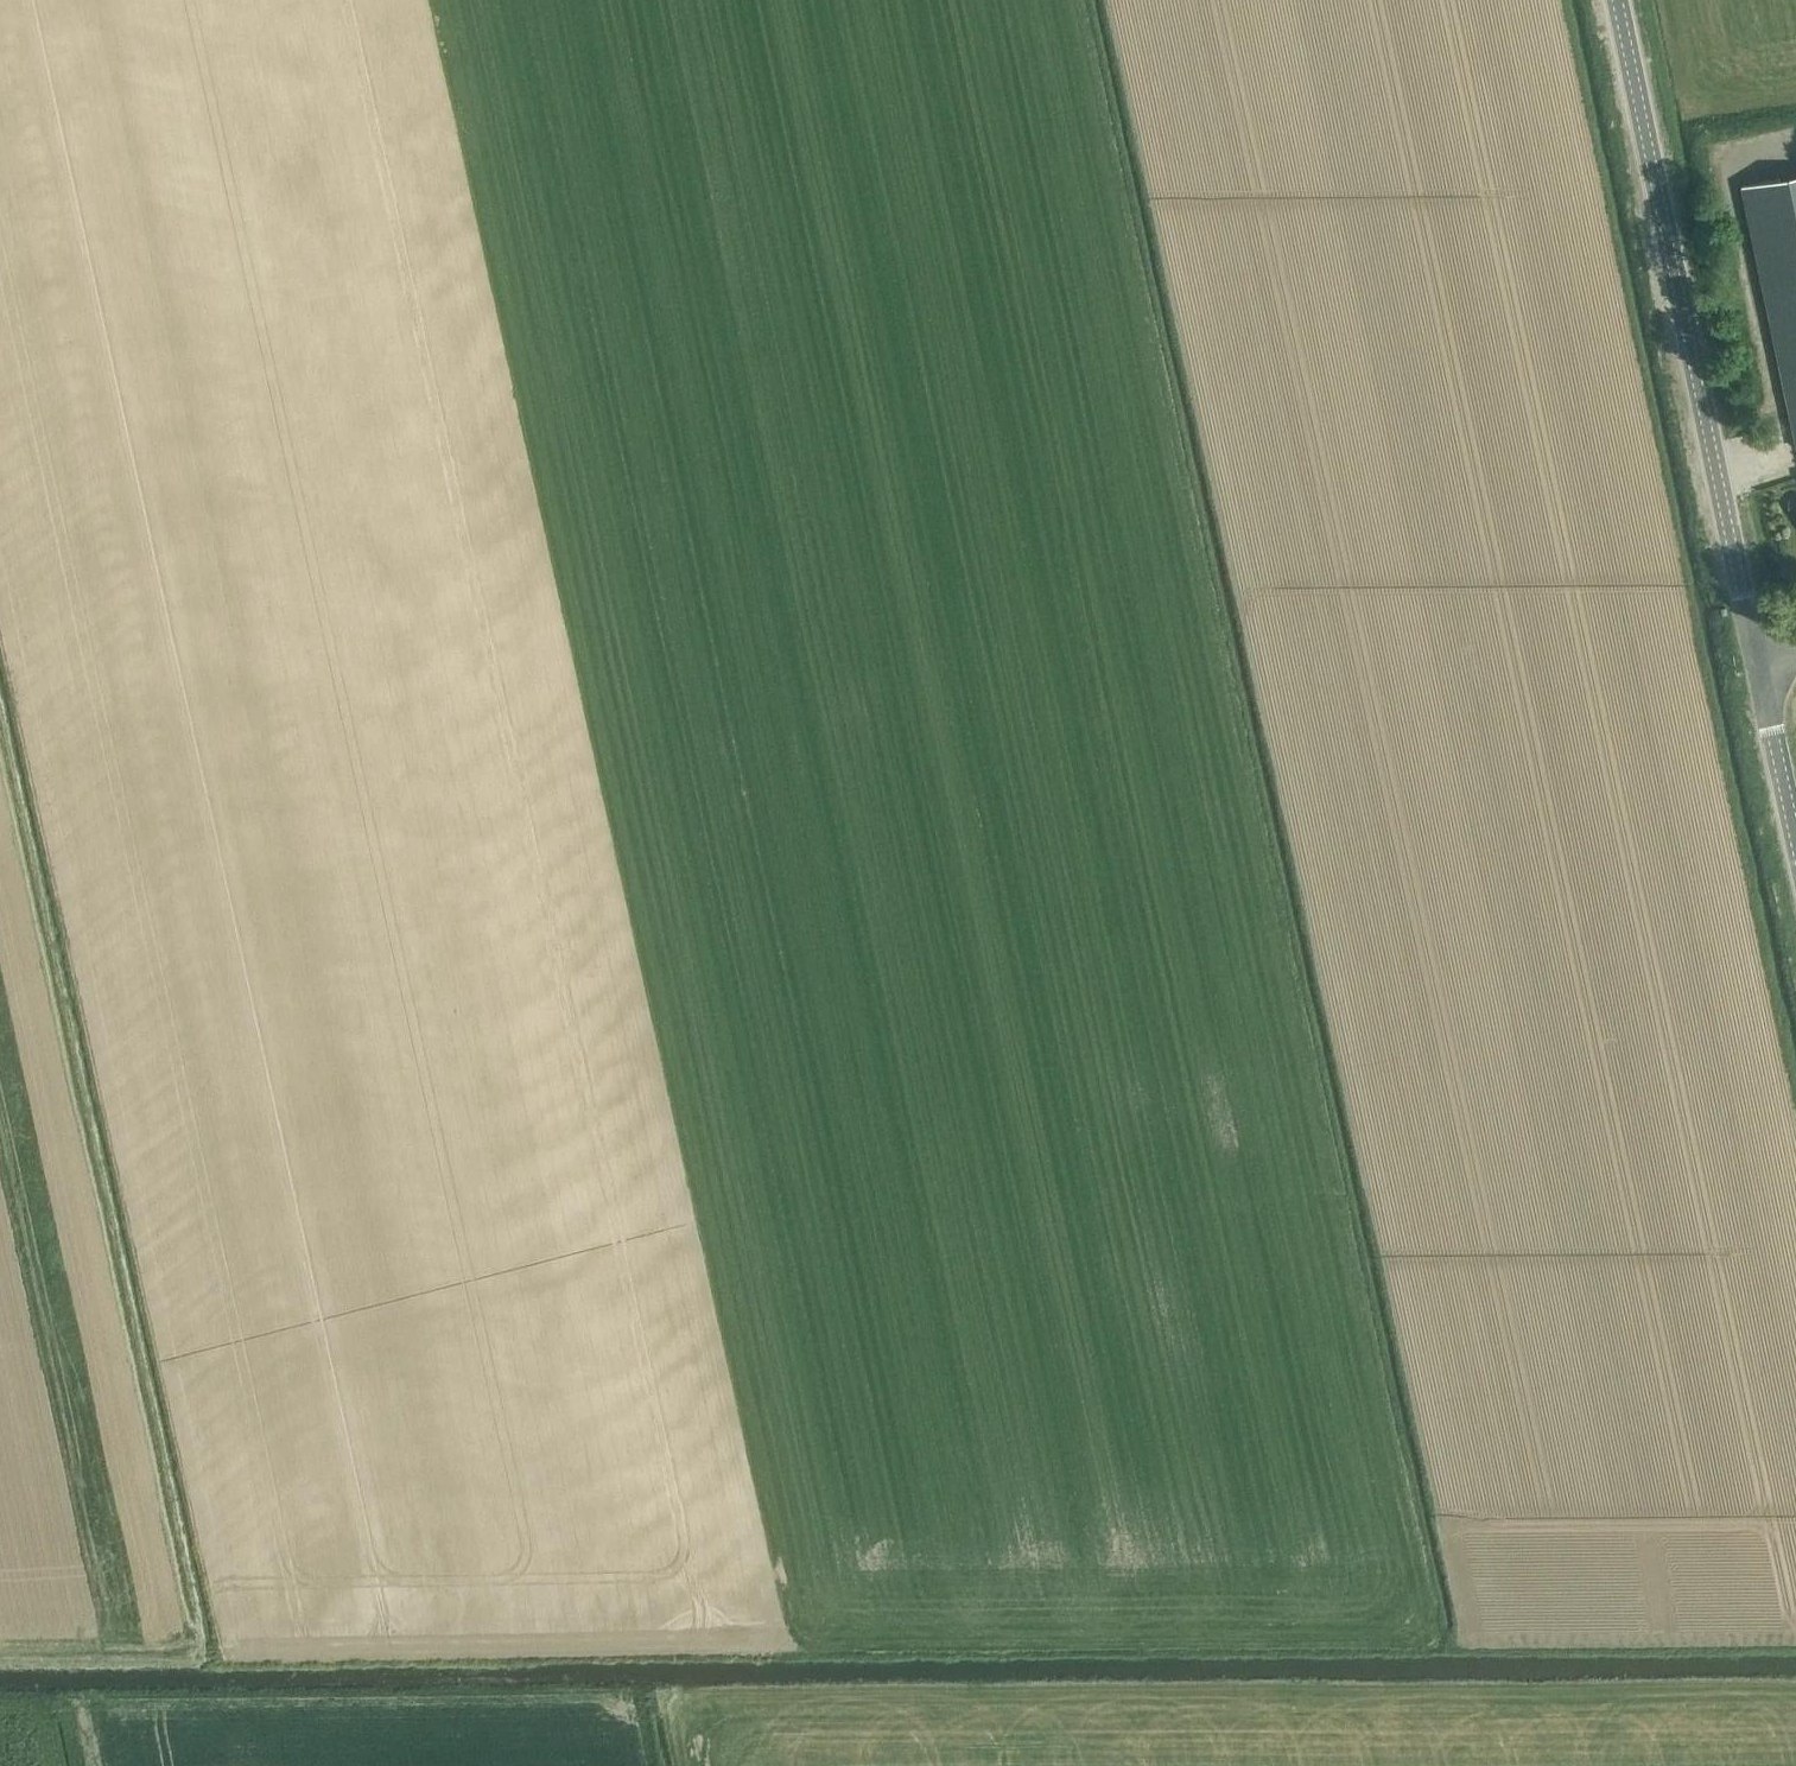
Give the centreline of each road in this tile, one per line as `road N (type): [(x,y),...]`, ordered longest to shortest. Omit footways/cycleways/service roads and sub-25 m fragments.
road 1 (unclassified): [(1758,653),(1620,0)]
road 2 (unclassified): [(1795,825),(1758,653)]

